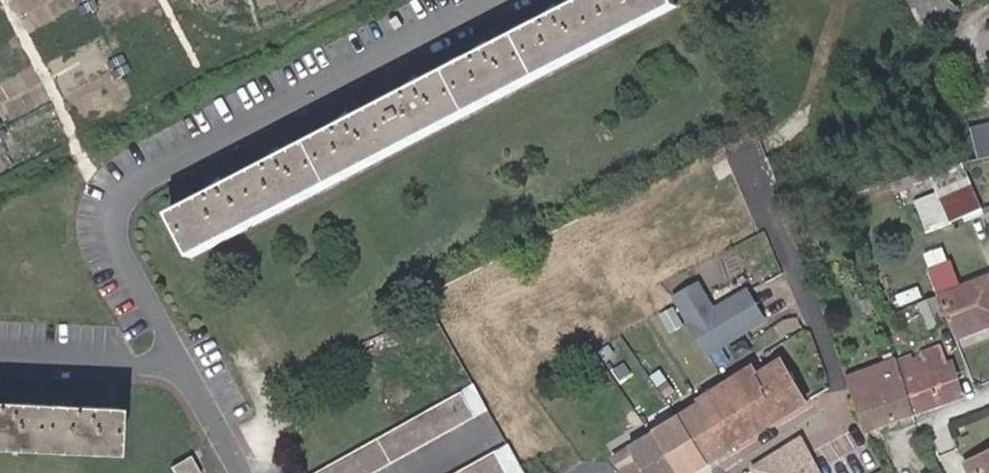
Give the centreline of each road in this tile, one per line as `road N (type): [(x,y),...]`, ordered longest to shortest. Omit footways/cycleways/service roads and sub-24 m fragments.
road 1 (residential): [(184,368),(0,361)]

